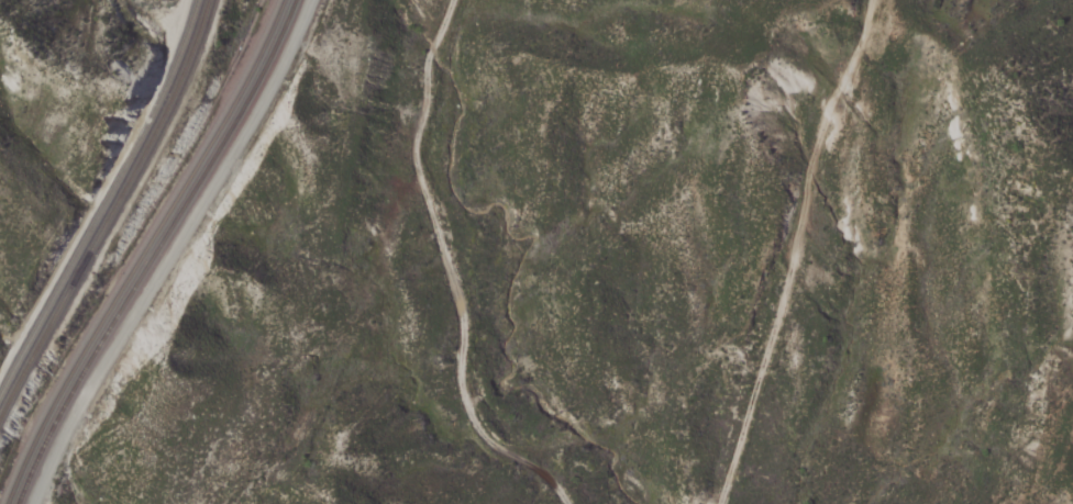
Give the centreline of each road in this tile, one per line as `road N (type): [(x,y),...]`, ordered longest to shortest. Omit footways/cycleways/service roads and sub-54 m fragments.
road 1 (track): [(35,503),(92,378),(180,245),(308,0)]
road 2 (track): [(452,0),(427,63),(418,121),(421,167),(465,307),(460,392),(478,430),(564,492),(567,503)]
road 3 (track): [(718,503),(793,259),(807,175),(868,0)]

